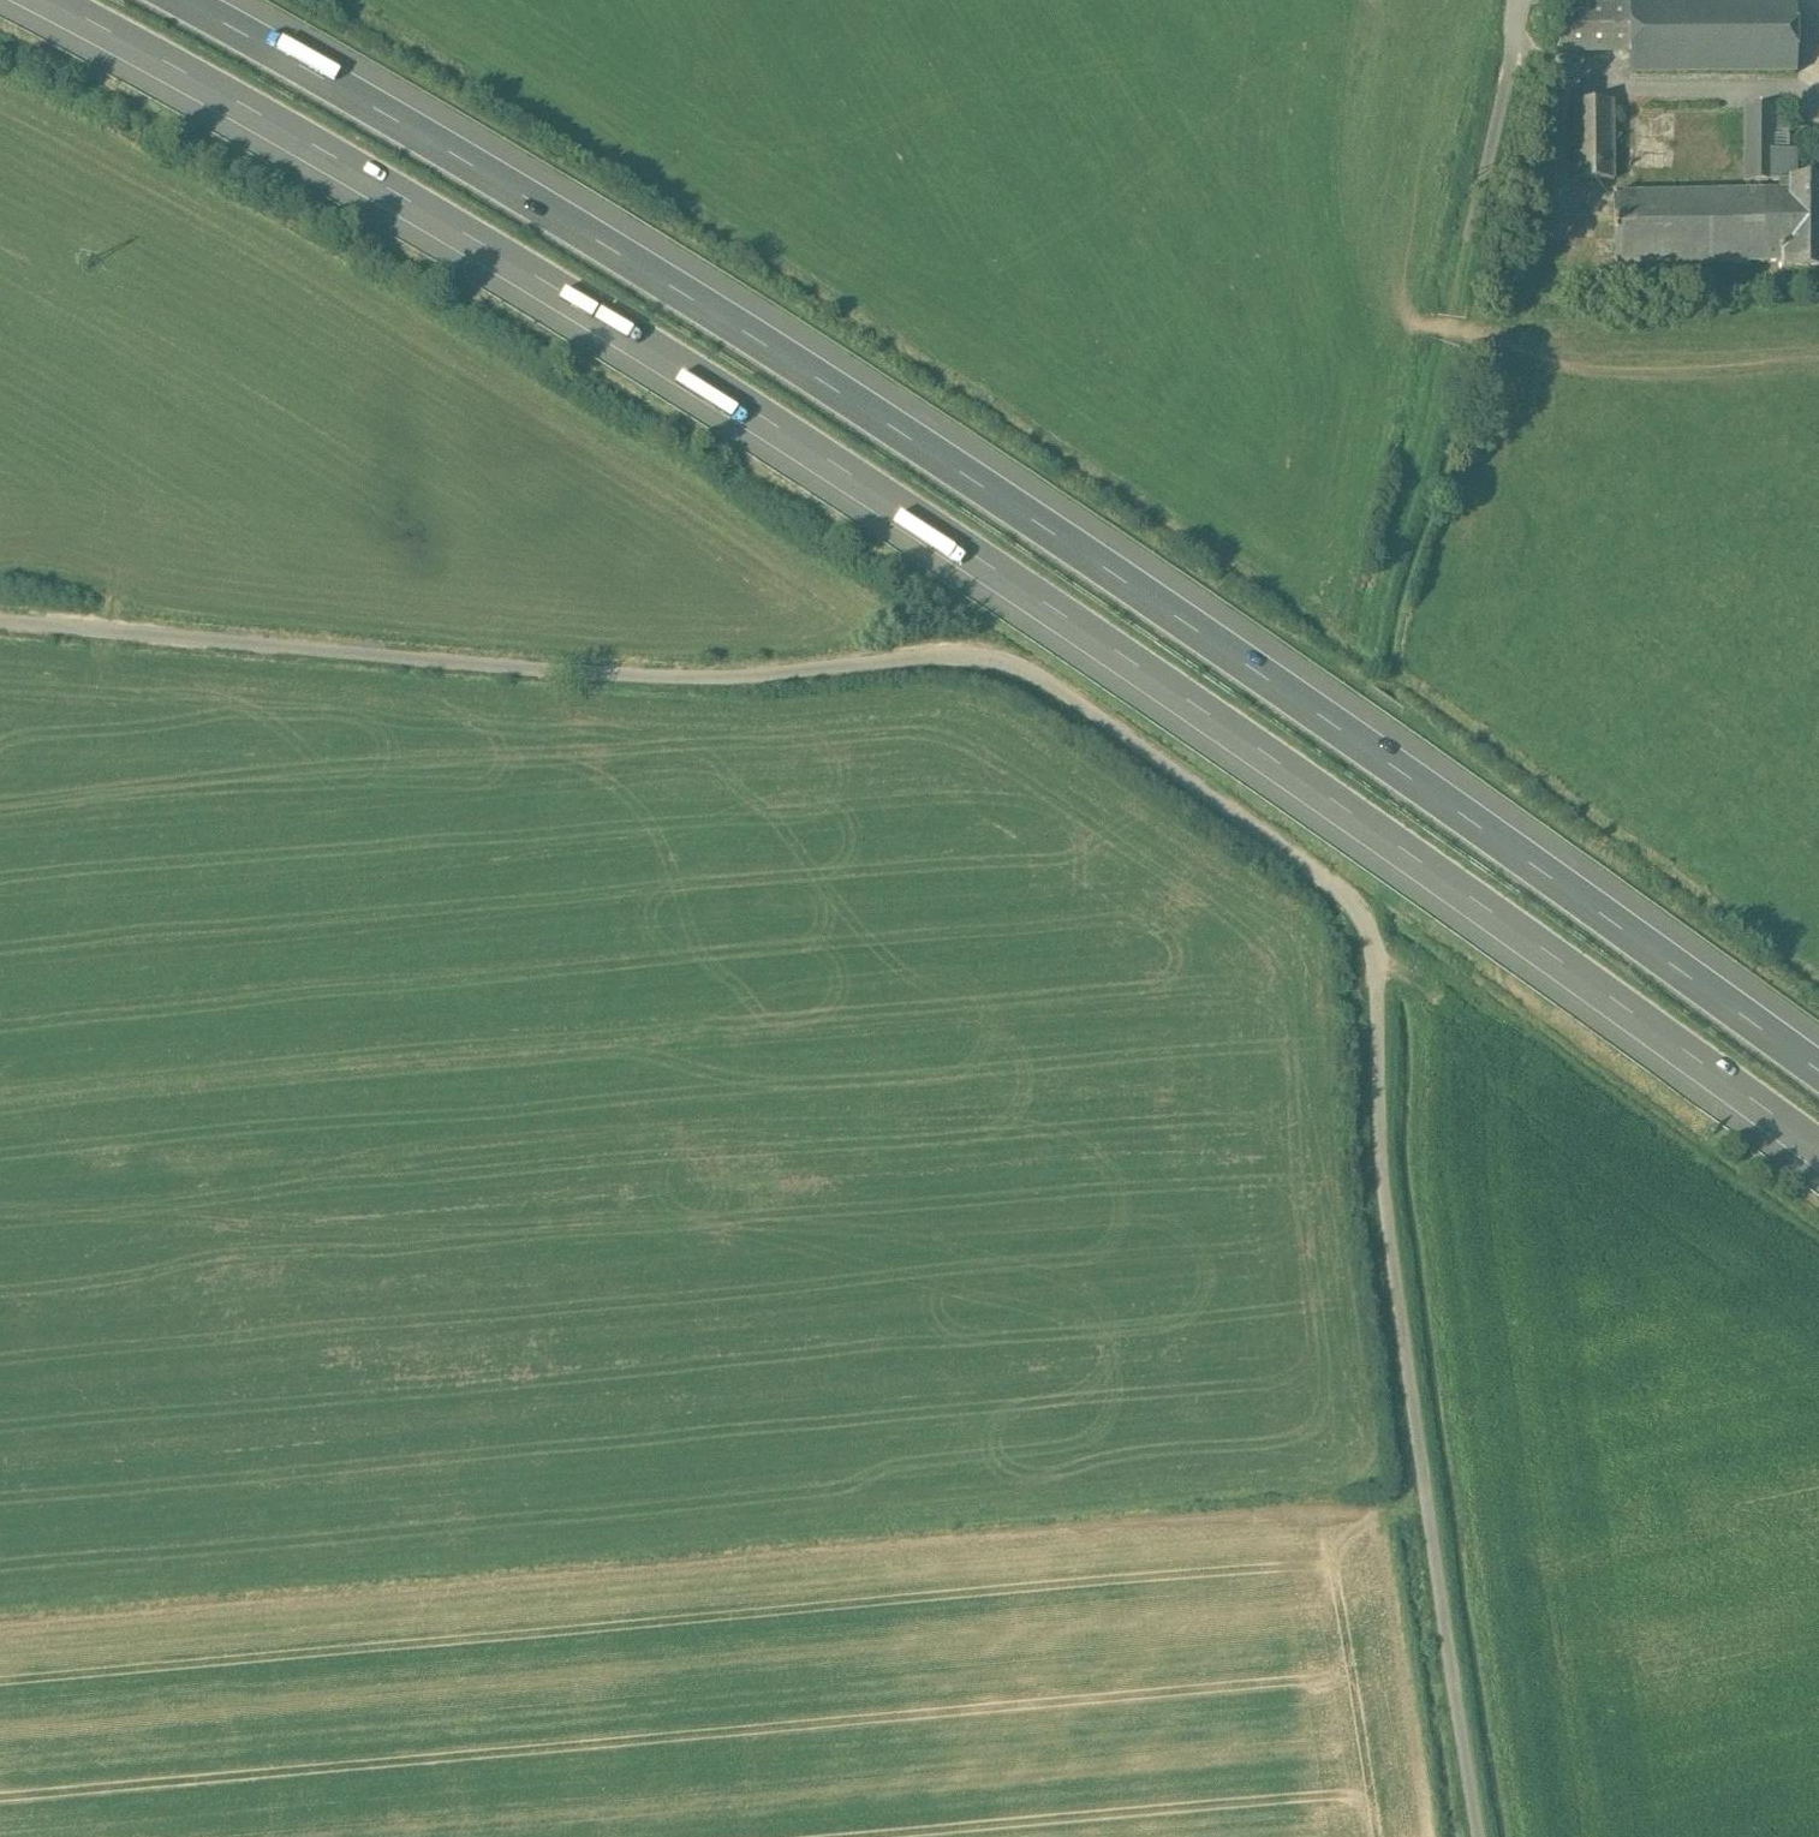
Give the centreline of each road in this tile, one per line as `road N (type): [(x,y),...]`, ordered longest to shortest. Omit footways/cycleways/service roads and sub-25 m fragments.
road 1 (unclassified): [(0,617),(716,683),(958,651),(1000,655),(1335,879),(1379,935),(1381,1187),(1483,1836)]
road 2 (motorway): [(76,0),(211,70),(600,299),(958,524),(1818,1128)]
road 3 (motorway): [(1818,1053),(961,452),(629,239),(222,0)]
road 4 (unclassified): [(1477,218),(1521,0)]

